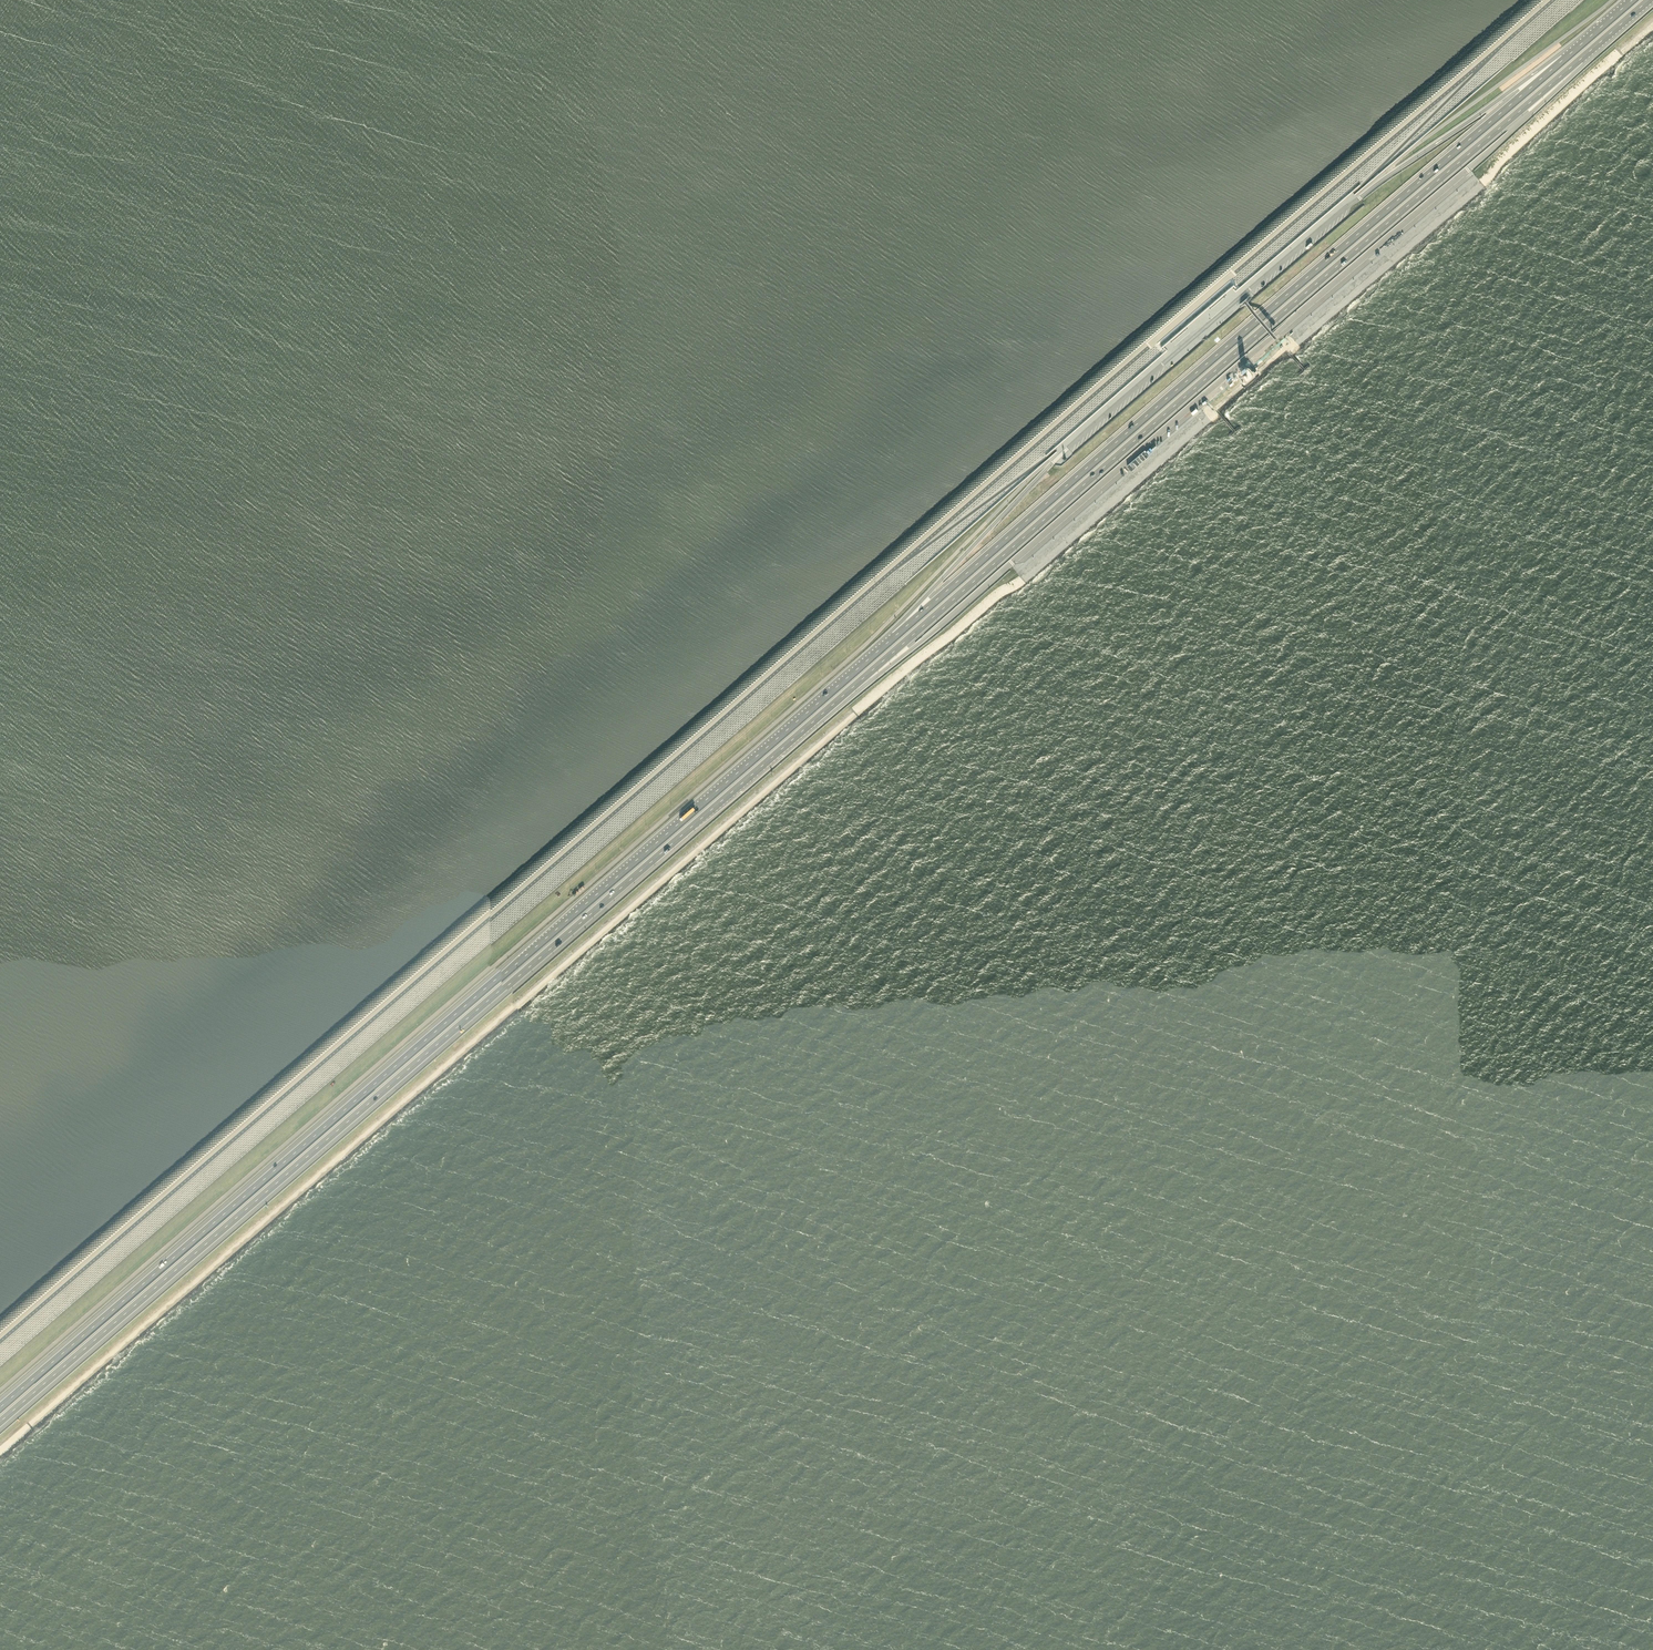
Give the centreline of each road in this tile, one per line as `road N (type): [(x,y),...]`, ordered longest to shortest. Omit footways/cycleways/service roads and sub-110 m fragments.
road 1 (motorway): [(893,636),(0,1408)]
road 2 (motorway): [(0,1424),(862,677)]
road 3 (motorway): [(862,677),(1579,58)]
road 4 (motorway): [(1563,59),(893,636)]
road 5 (motorway): [(1050,462),(893,636)]
road 6 (motorway): [(1563,59),(1385,175)]
road 7 (motorway): [(862,677),(908,650),(1008,564)]
road 8 (motorway): [(1468,168),(1579,58)]

